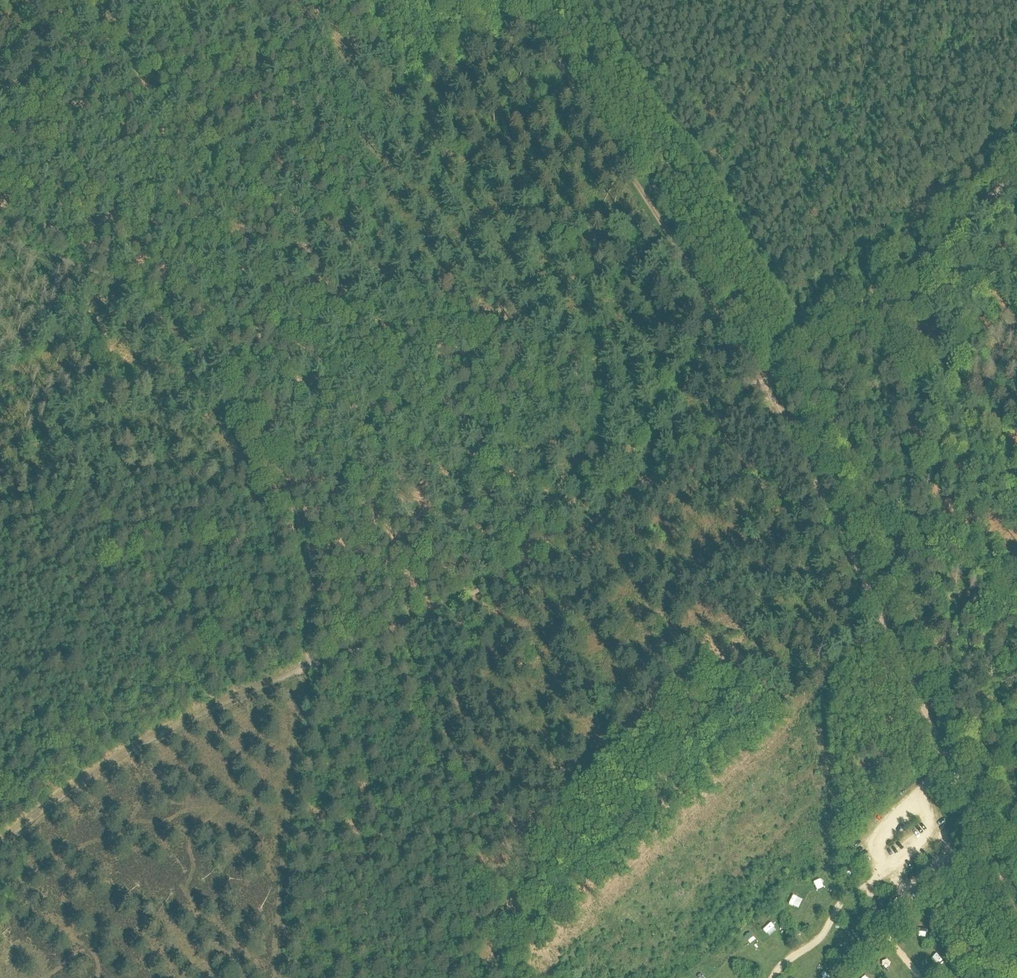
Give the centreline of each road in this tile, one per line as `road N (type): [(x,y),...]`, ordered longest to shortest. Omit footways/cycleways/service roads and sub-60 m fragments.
road 1 (track): [(520,0),(767,385),(1016,912)]
road 2 (track): [(308,670),(589,530),(845,316)]
road 3 (track): [(84,267),(168,336),(263,451),(310,552),(308,670)]
road 4 (track): [(0,842),(125,750),(308,670)]
road 5 (track): [(308,670),(280,977)]
road 6 (track): [(649,203),(701,158),(814,0)]
road 7 (track): [(773,977),(820,937),(850,895),(928,831),(921,794)]
road 8 (track): [(845,316),(1016,173)]
road 9 (track): [(0,96),(129,0)]
road 10 (track): [(949,765),(875,838),(885,870)]

